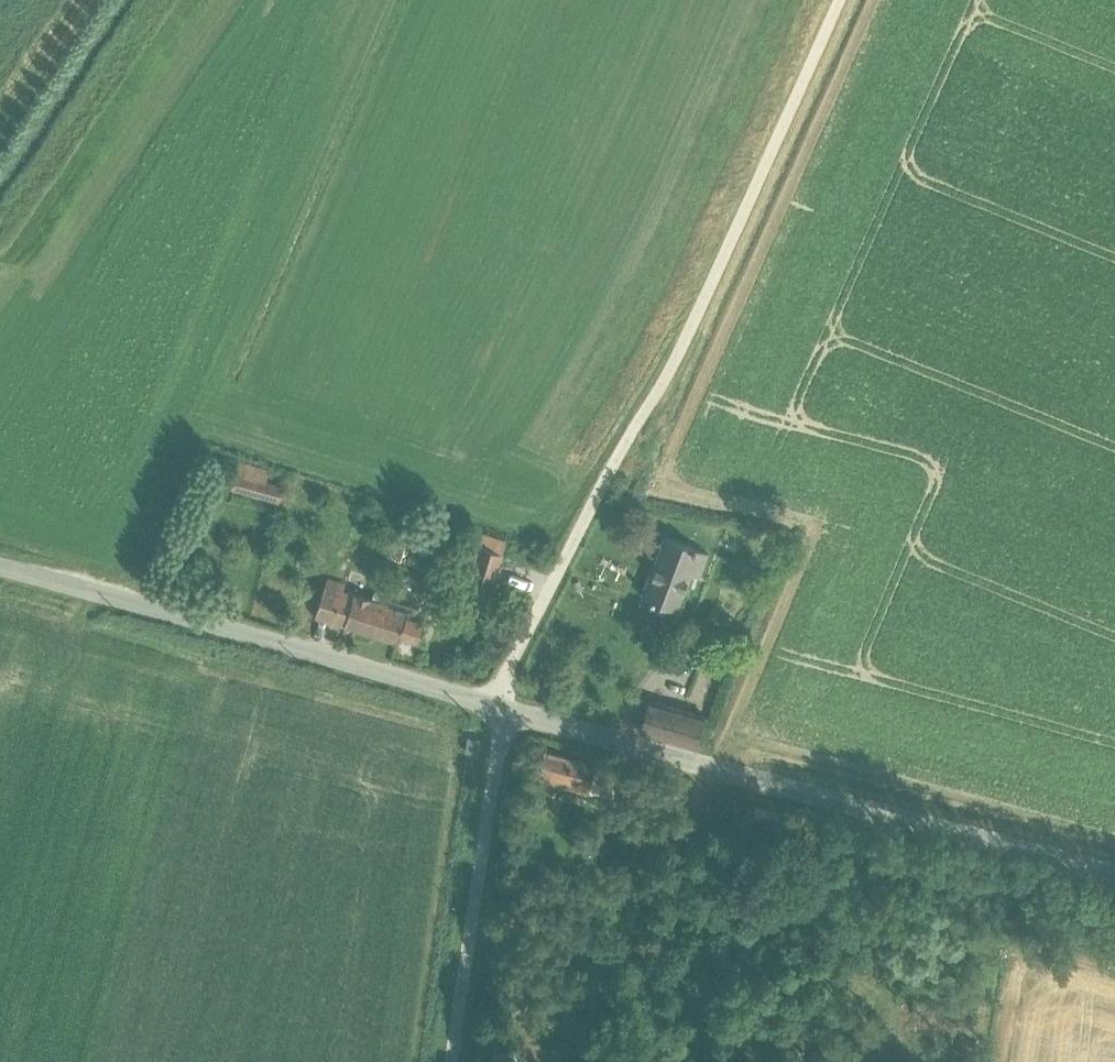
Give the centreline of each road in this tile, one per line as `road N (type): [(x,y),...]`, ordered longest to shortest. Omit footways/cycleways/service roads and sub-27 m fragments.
road 1 (unclassified): [(488,704),(670,372),(841,0)]
road 2 (unclassified): [(1114,874),(507,710)]
road 3 (unclassified): [(488,704),(0,565)]
road 4 (unclassified): [(452,1061),(507,710)]
road 5 (track): [(877,811),(859,877),(877,921),(918,942),(1032,961)]
road 6 (track): [(104,594),(142,554),(191,441),(266,397)]

